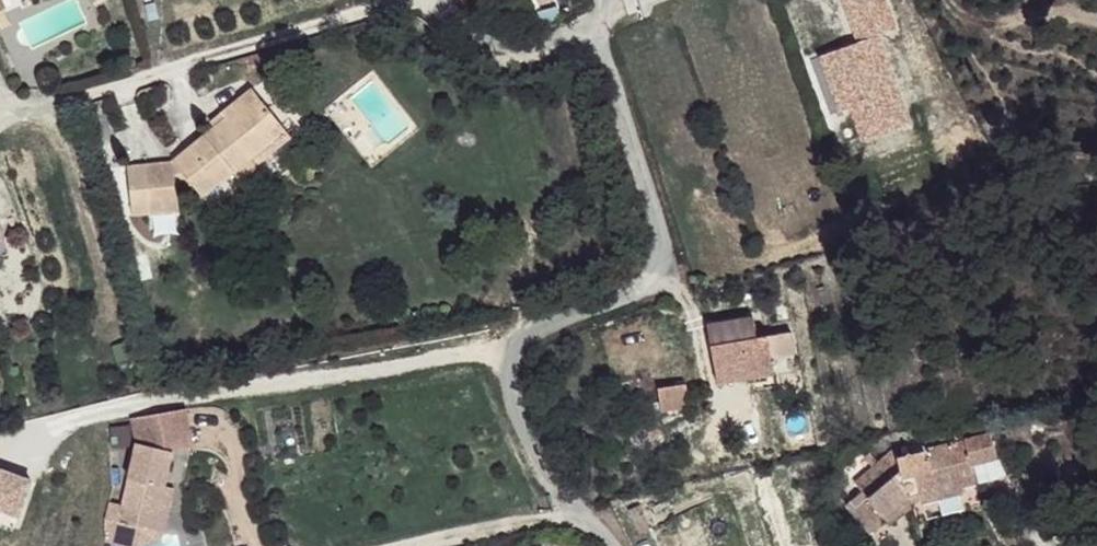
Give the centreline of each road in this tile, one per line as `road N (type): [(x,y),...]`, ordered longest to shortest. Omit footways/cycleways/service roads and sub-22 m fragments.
road 1 (unclassified): [(524,336),(642,283),(654,200),(596,45),(520,43),(431,0)]
road 2 (residential): [(0,432),(524,336)]
road 3 (residential): [(422,0),(158,70),(125,94),(16,113)]
road 4 (residential): [(373,545),(582,501)]
road 5 (unclassified): [(582,501),(521,396),(524,336)]

